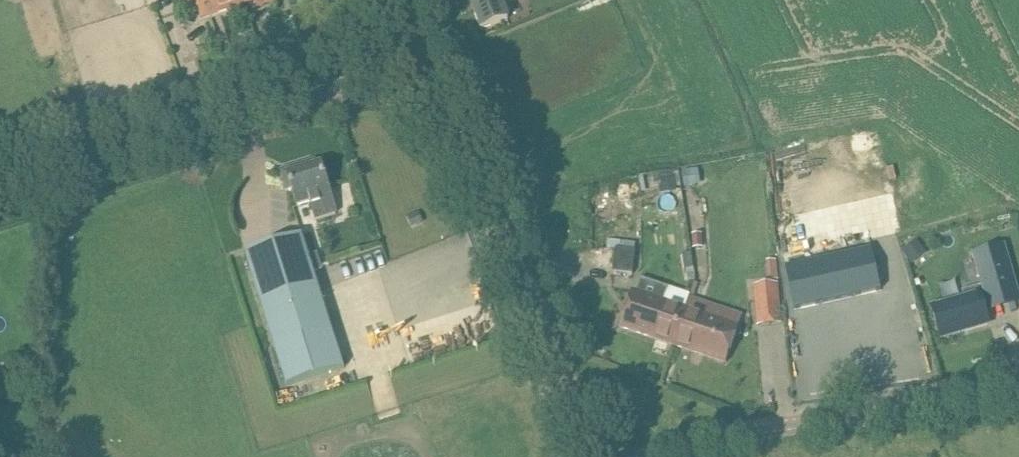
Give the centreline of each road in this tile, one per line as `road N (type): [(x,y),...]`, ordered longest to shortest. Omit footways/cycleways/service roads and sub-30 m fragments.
road 1 (tertiary): [(0,190),(423,57)]
road 2 (tertiary): [(601,456),(423,57)]
road 3 (unclassified): [(662,456),(724,435),(913,412),(1018,380)]

